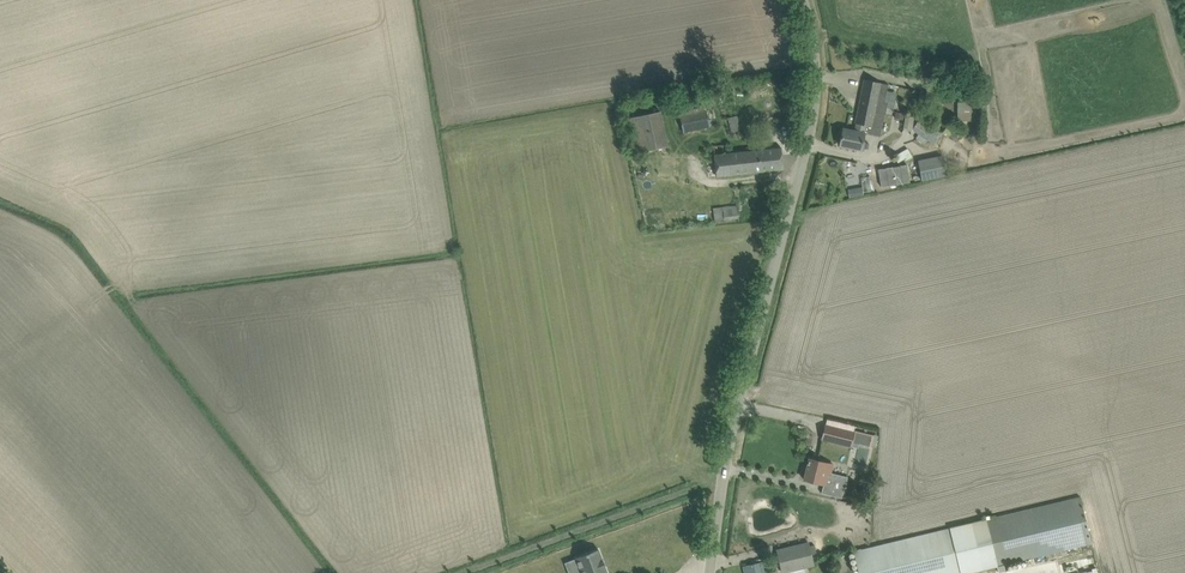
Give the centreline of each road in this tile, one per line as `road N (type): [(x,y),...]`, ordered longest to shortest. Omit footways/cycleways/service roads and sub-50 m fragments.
road 1 (unclassified): [(709,572),(737,409),(813,95),(806,0)]
road 2 (track): [(721,490),(697,487),(460,572)]

